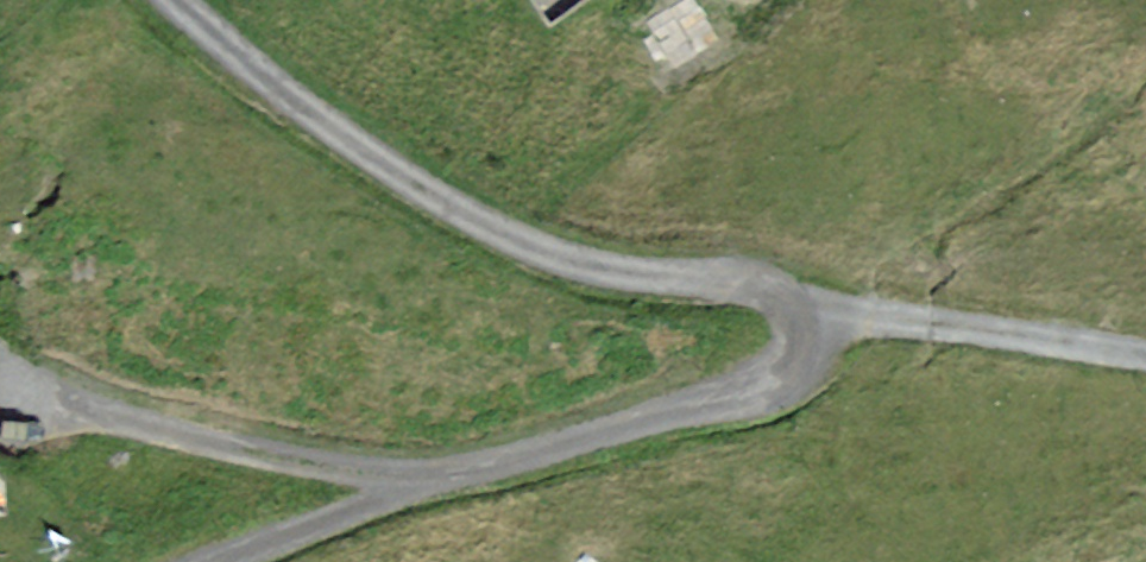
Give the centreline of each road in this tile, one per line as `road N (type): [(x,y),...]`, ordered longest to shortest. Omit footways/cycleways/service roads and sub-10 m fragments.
road 1 (track): [(174,0),(236,59),(482,231),(573,266),(664,287),(749,288),(798,306)]
road 2 (track): [(798,306),(823,335),(816,374),(783,397),(695,413),(240,561)]
road 3 (track): [(0,376),(59,403),(205,444),(408,477),(410,501)]
road 4 (track): [(1145,362),(885,326),(798,306)]

